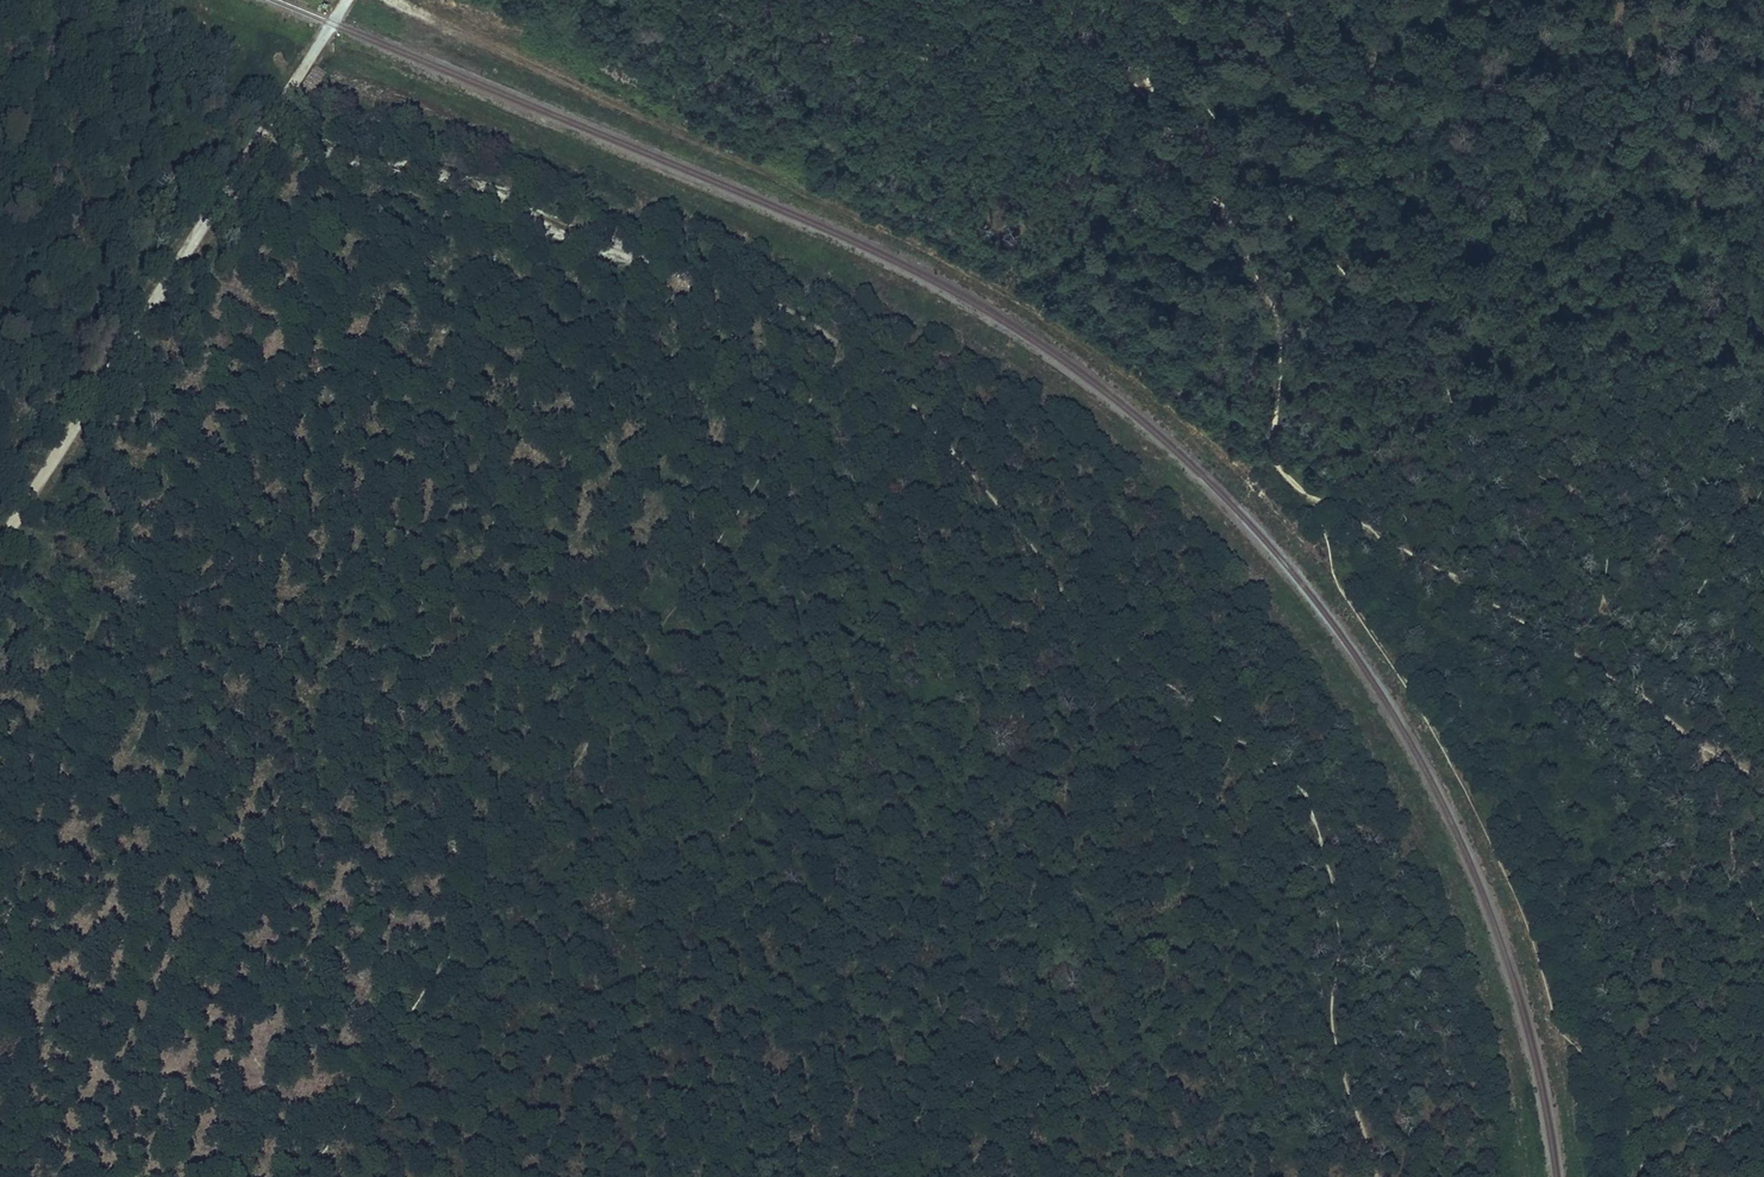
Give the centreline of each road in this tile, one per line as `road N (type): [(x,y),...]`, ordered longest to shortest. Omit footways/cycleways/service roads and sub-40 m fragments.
road 1 (track): [(0,546),(280,110)]
road 2 (track): [(348,0),(280,110)]

